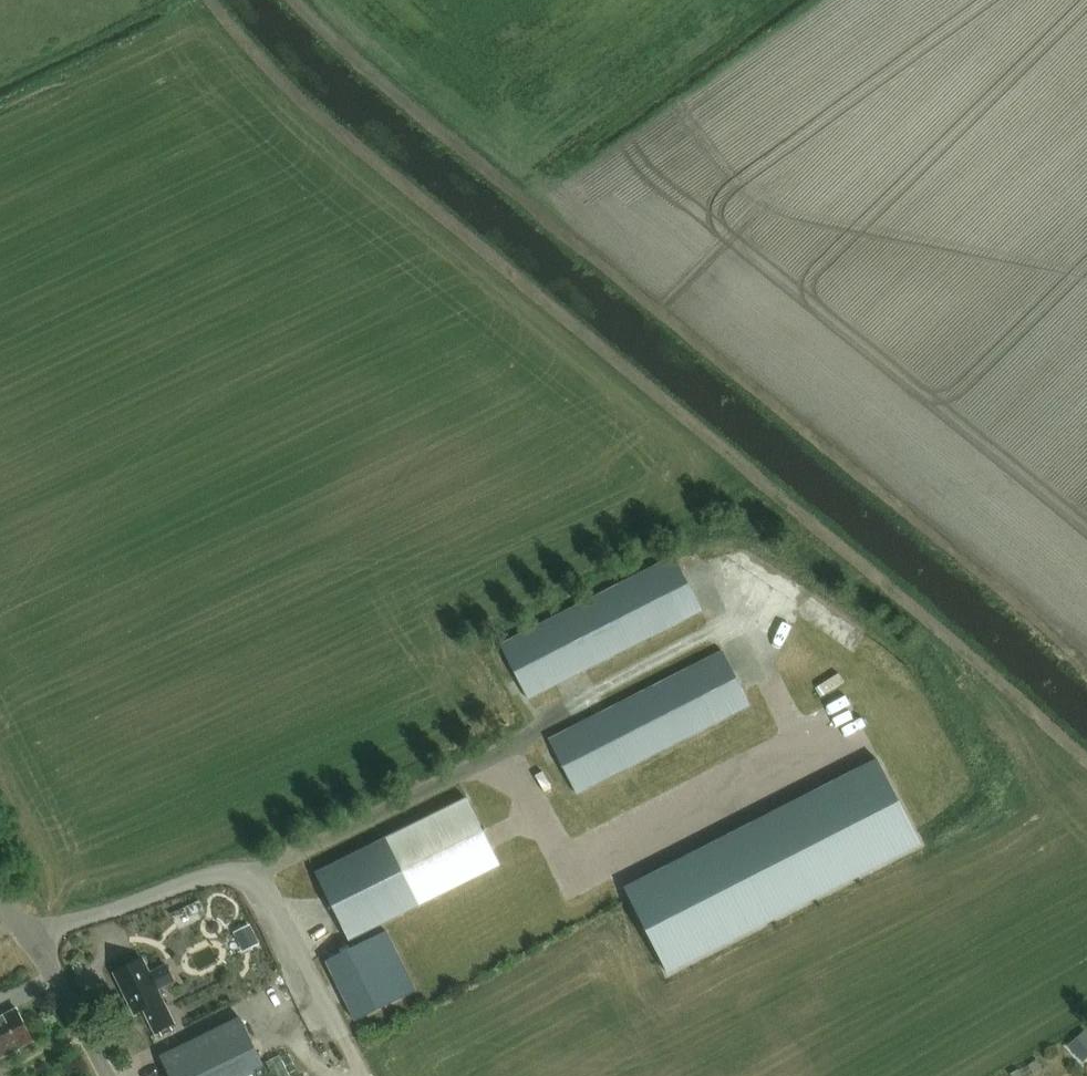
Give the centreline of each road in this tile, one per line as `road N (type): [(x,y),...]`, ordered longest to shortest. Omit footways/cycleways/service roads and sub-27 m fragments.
road 1 (residential): [(106,1075),(0,889)]

